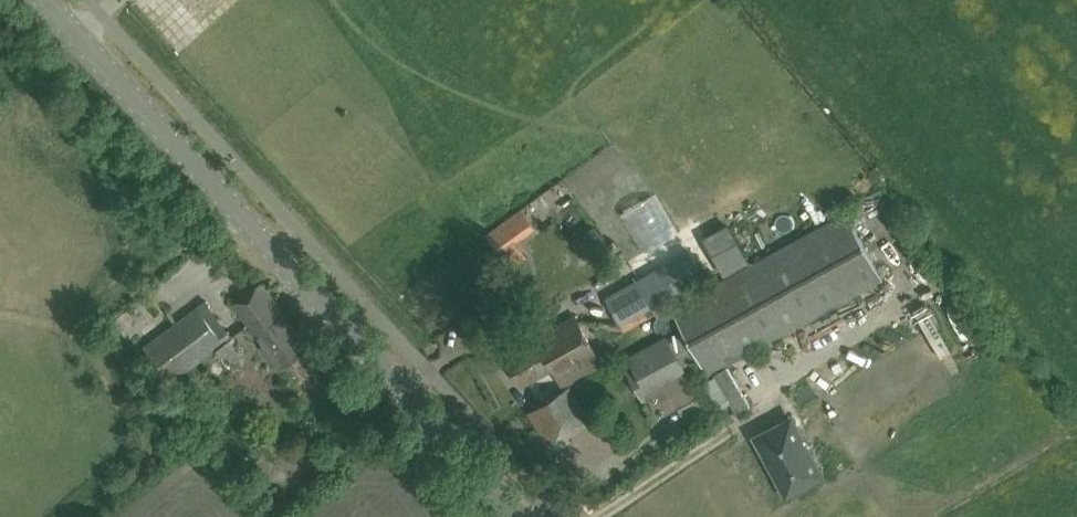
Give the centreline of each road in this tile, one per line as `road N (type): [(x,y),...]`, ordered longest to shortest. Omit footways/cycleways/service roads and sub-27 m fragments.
road 1 (tertiary): [(521,516),(54,0)]
road 2 (track): [(0,60),(128,224),(133,248),(71,319),(70,353),(138,428),(147,456),(134,477),(72,516)]

